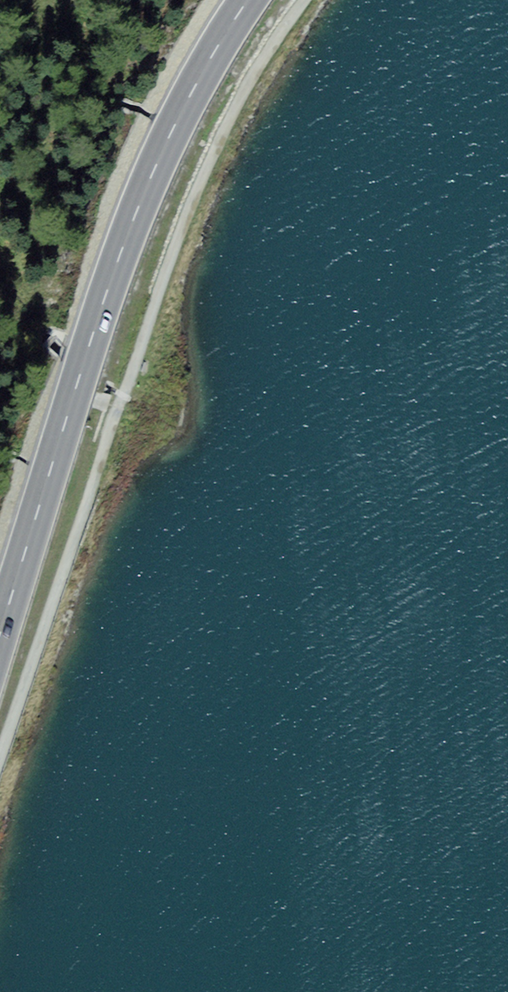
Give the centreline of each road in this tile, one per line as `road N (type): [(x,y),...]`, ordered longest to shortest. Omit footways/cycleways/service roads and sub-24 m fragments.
road 1 (track): [(0,760),(186,221),(234,112),(305,0)]
road 2 (primary): [(0,631),(121,253),(183,101),(248,0)]

